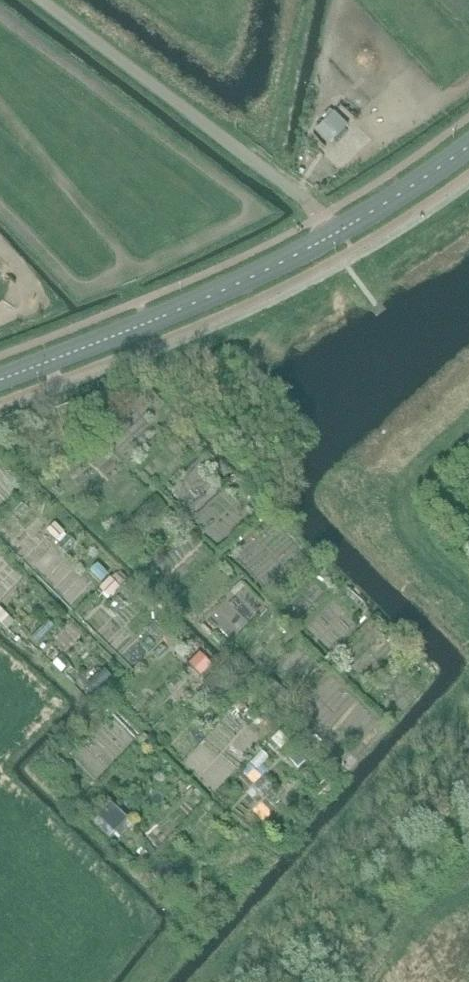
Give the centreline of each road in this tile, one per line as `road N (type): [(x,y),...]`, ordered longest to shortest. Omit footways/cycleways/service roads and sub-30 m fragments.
road 1 (tertiary): [(215,295),(245,297),(343,252),(459,169),(467,150)]
road 2 (tertiary): [(467,150),(449,154),(331,231),(235,276),(215,295)]
road 3 (tertiary): [(0,381),(215,295)]
road 4 (track): [(265,168),(306,0)]

